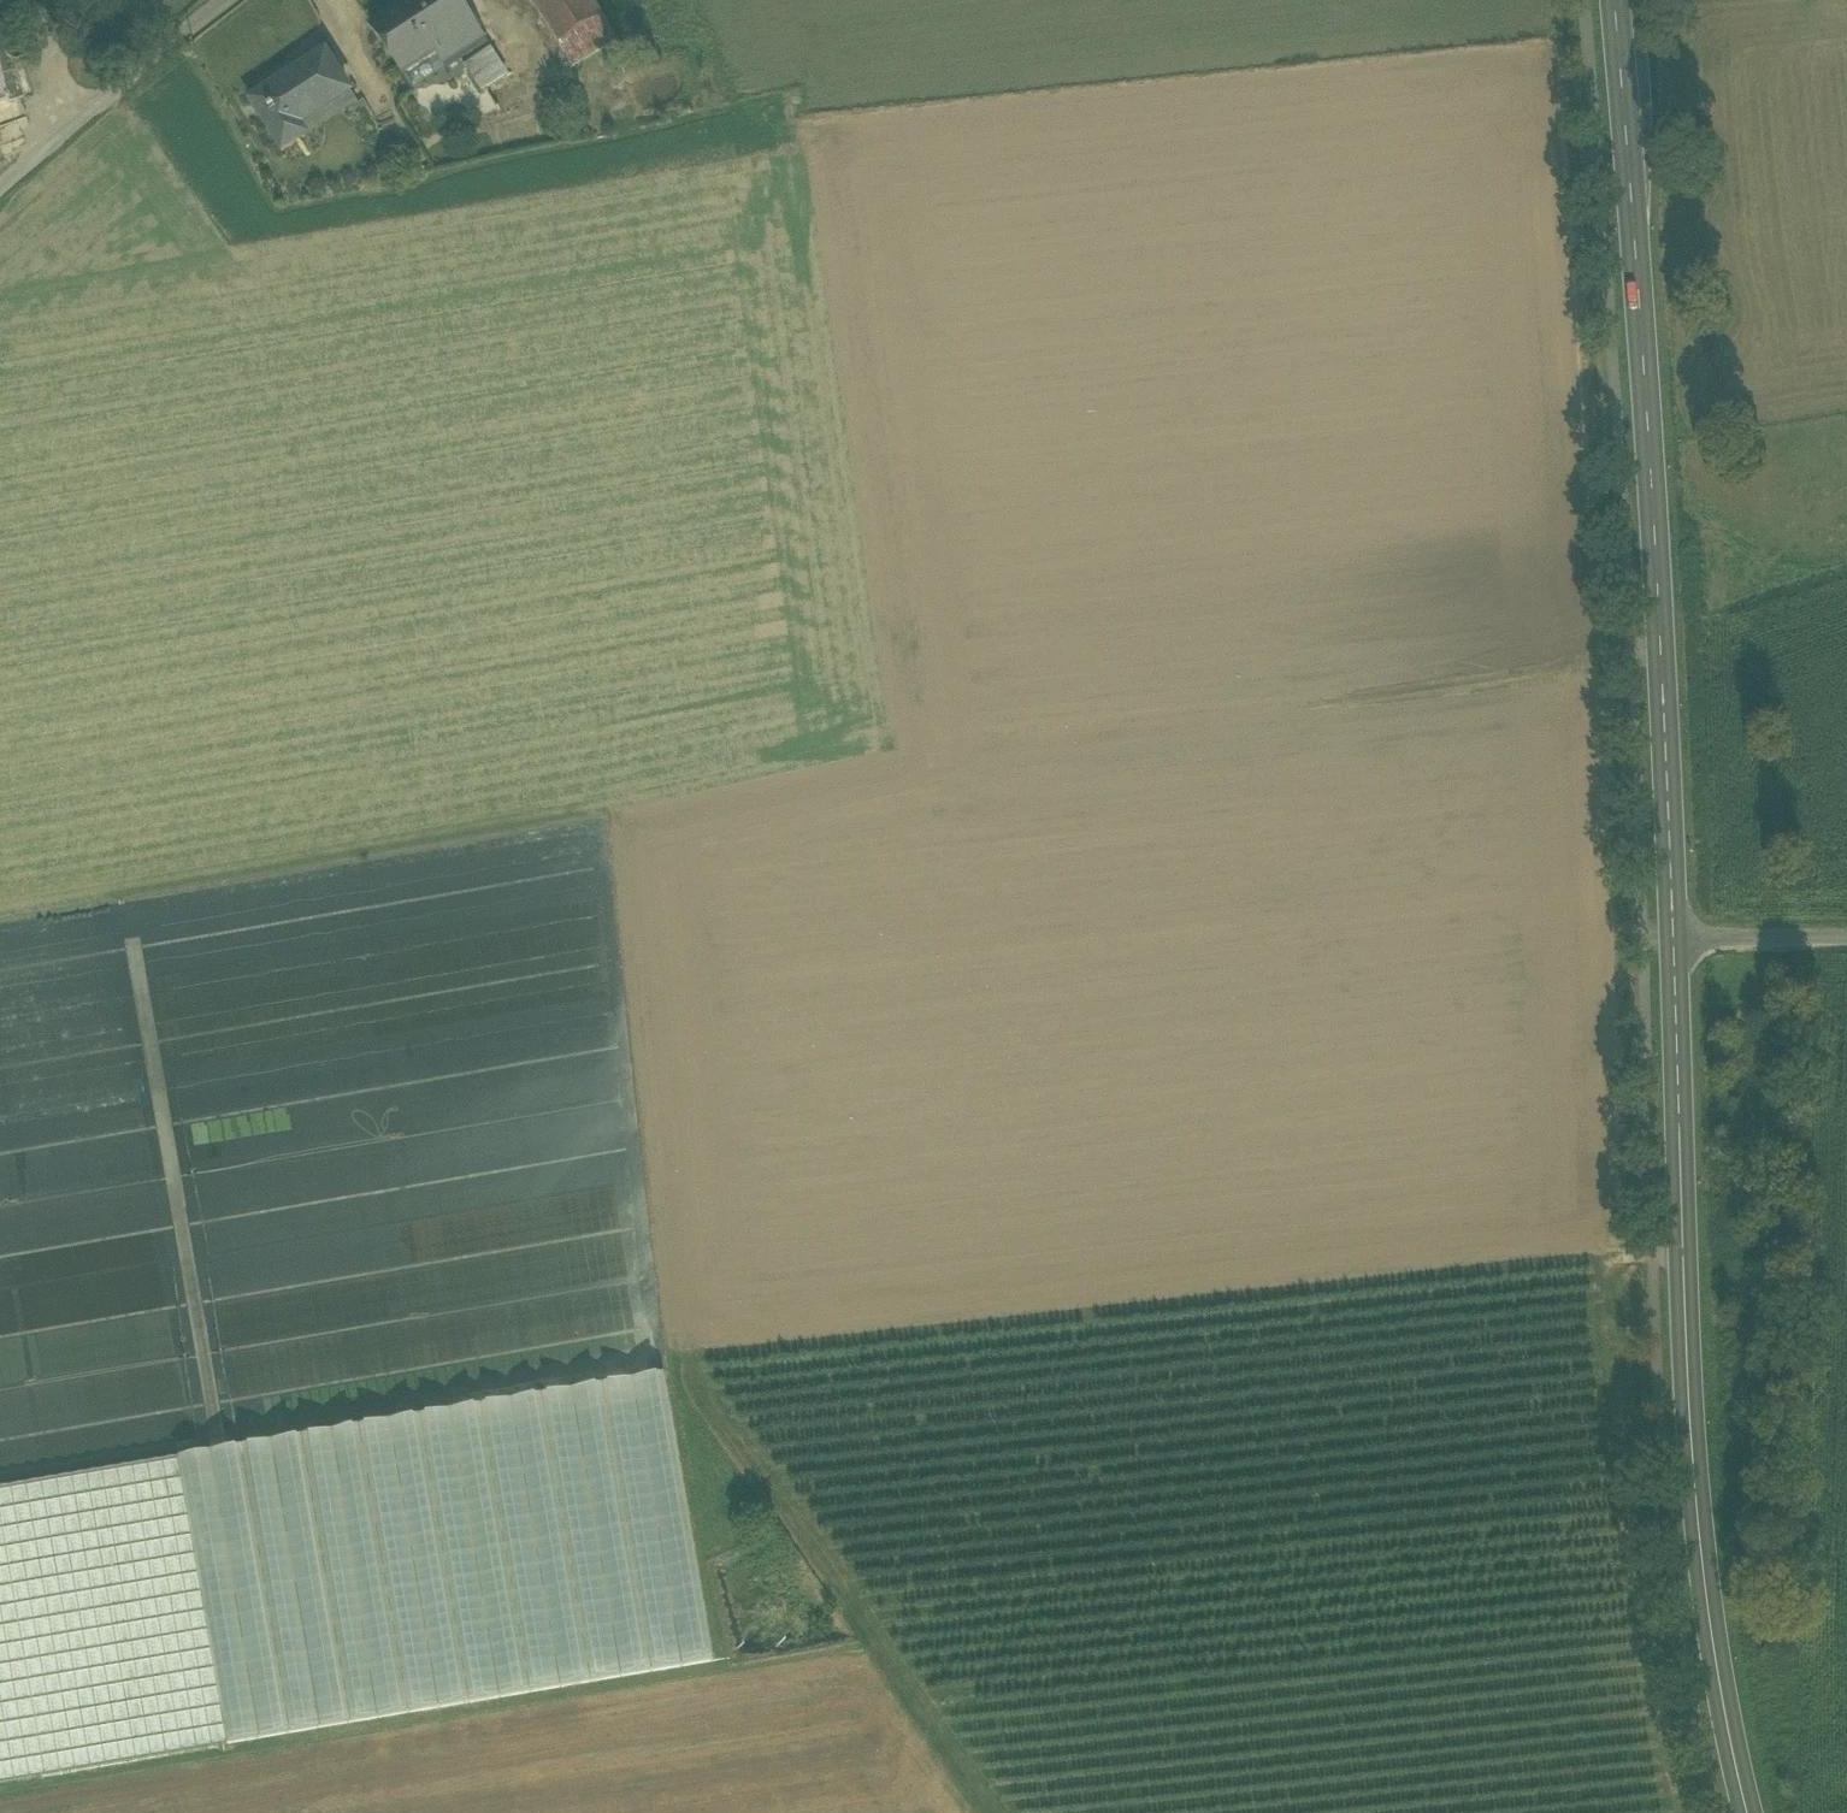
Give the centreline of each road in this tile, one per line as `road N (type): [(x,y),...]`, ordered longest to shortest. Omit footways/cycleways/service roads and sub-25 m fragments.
road 1 (secondary): [(1673,937),(1644,367),(1615,0)]
road 2 (secondary): [(1748,1812),(1708,1611),(1690,1414),(1673,937)]
road 3 (residential): [(0,178),(227,0)]
road 4 (unclassified): [(1846,937),(1673,937)]

